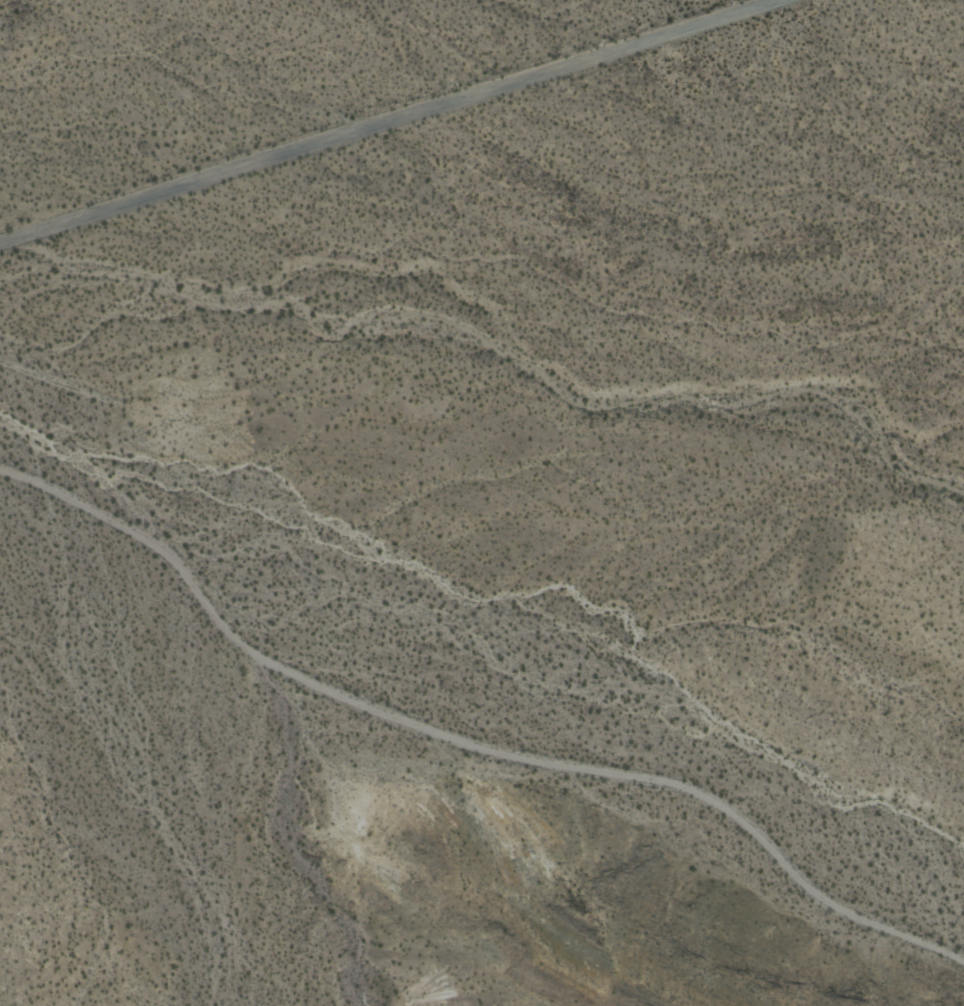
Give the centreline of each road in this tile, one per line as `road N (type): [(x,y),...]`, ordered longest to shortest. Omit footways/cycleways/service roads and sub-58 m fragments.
road 1 (track): [(0,470),(171,553),(242,645),(289,674),(520,759),(673,786),(742,817),(825,902),(963,958)]
road 2 (residential): [(785,0),(0,243)]

